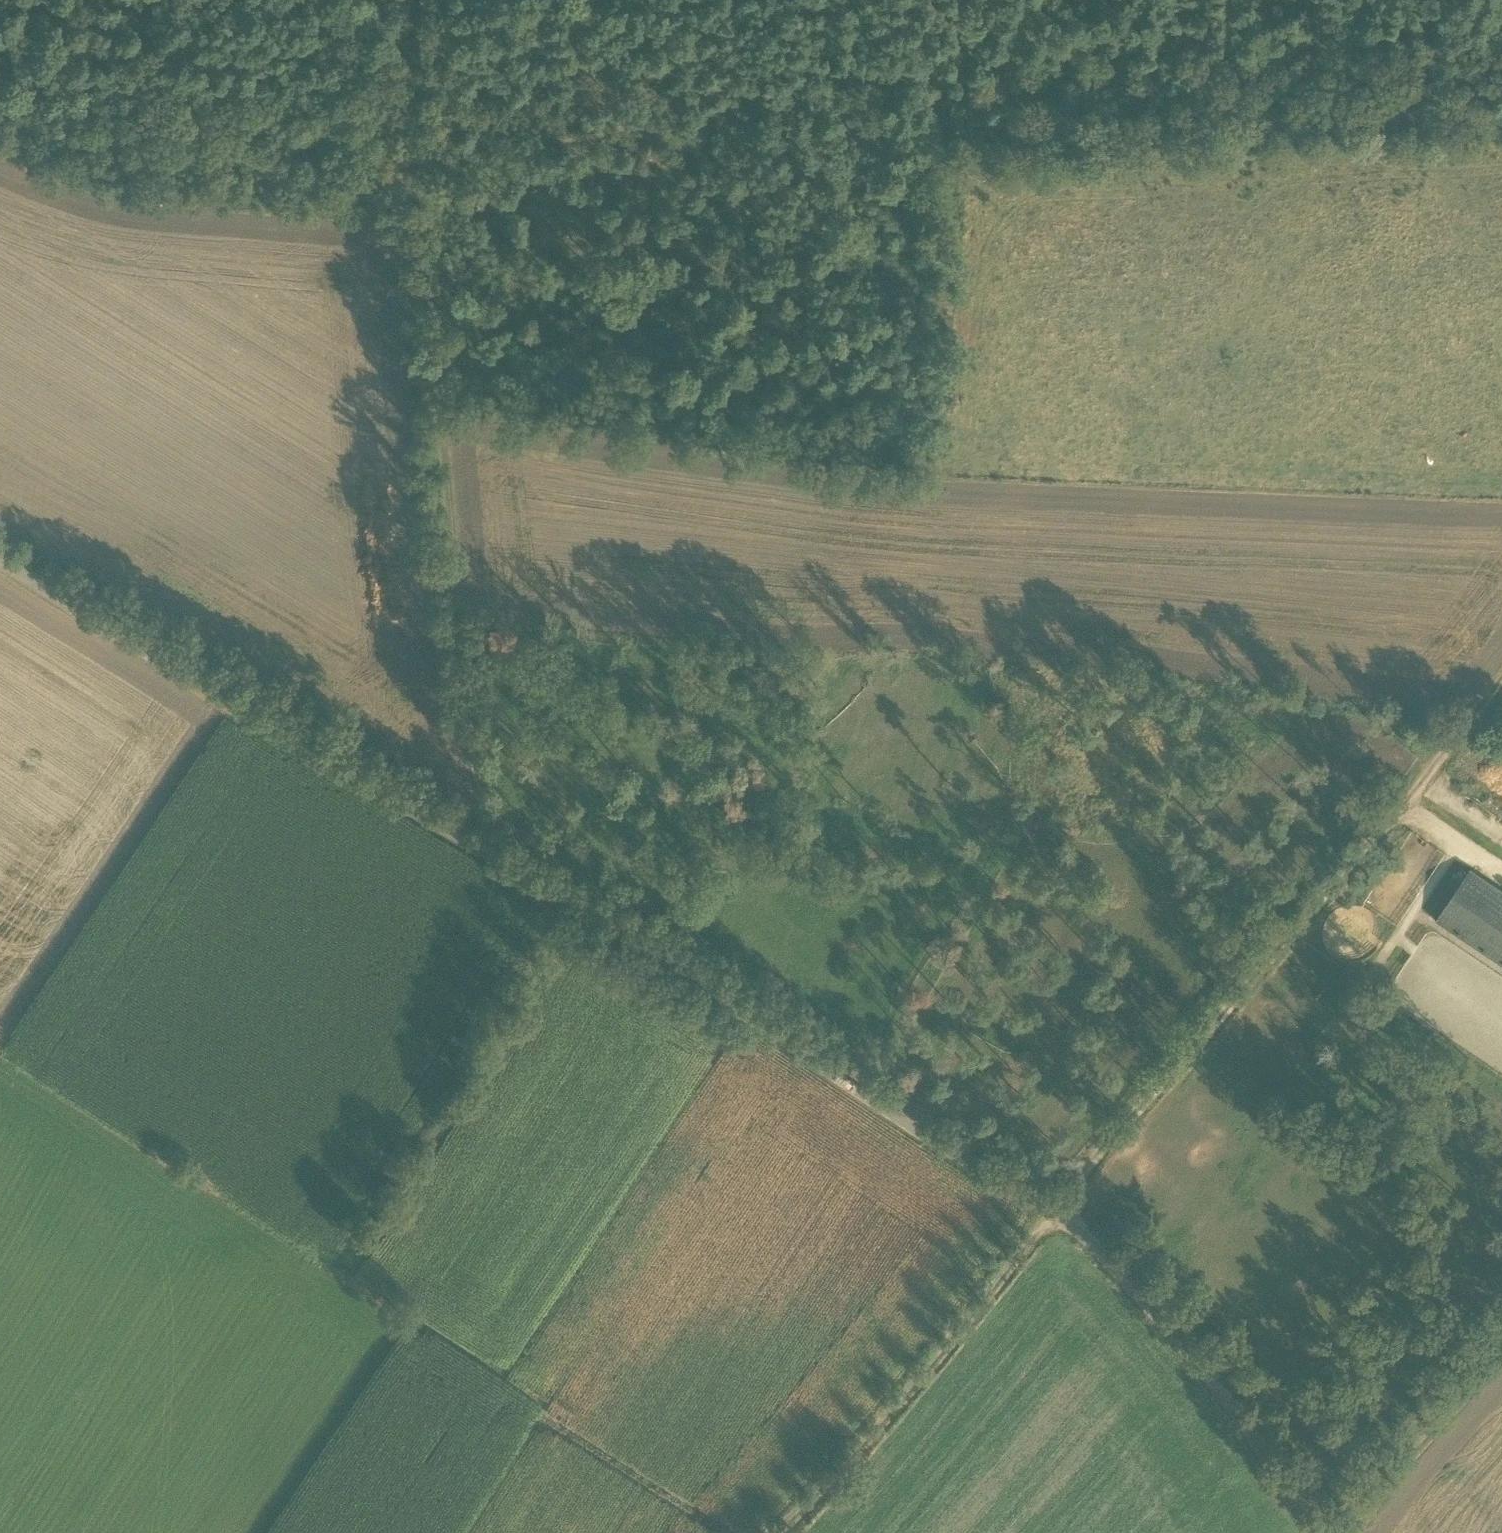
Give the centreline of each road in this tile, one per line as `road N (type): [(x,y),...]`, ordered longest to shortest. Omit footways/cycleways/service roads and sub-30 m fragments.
road 1 (residential): [(0,563),(626,931),(880,1108),(1049,1211),(1218,1388),(1317,1532)]
road 2 (track): [(1501,675),(787,1532)]
road 3 (track): [(381,0),(387,128),(482,848)]
road 4 (unclassified): [(1340,1532),(1501,1338)]

